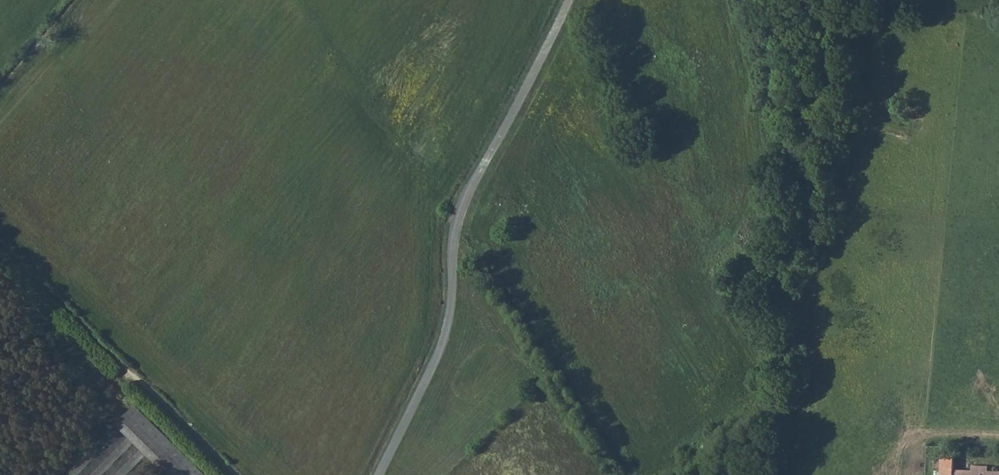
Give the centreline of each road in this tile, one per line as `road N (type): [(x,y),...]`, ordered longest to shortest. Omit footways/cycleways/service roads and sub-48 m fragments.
road 1 (unclassified): [(573,0),(554,50),(467,204),(454,322),(379,474)]
road 2 (track): [(0,244),(233,474)]

